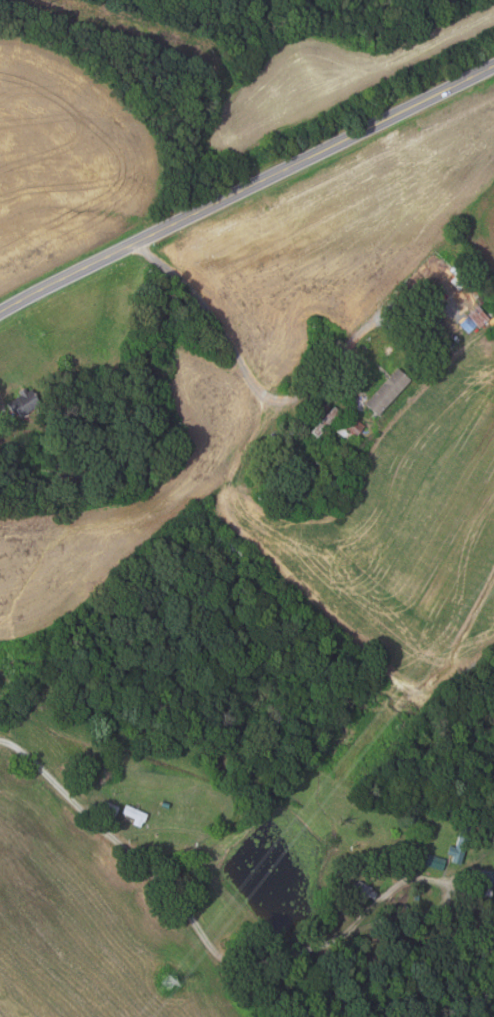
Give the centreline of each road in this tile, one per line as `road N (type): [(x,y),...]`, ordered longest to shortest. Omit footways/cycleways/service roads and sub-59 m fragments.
road 1 (secondary): [(0,311),(493,63)]

